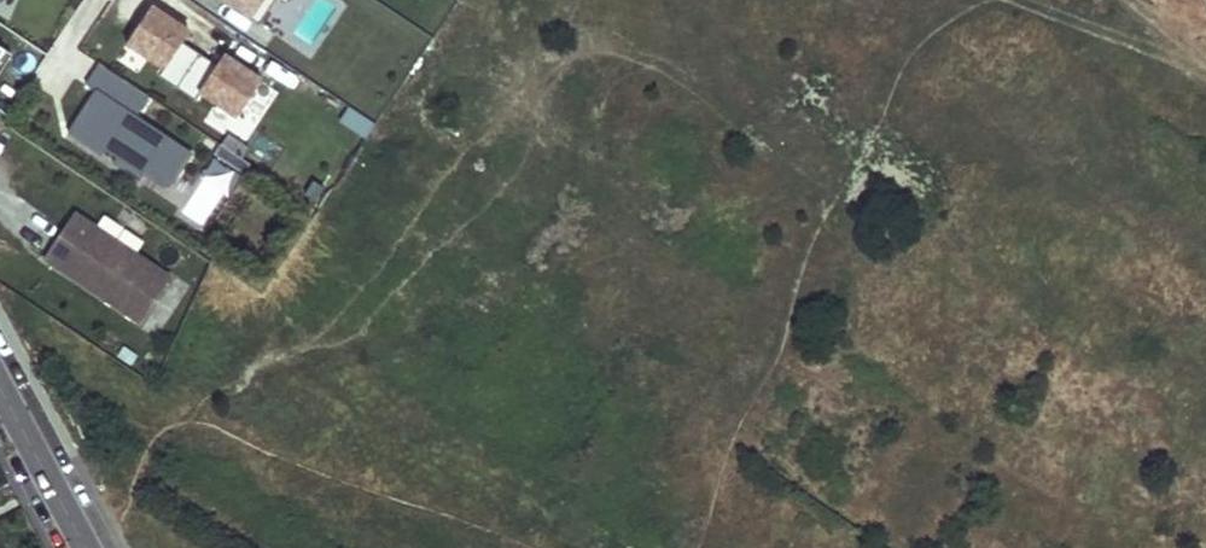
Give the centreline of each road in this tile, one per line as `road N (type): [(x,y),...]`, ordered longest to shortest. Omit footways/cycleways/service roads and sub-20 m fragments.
road 1 (tertiary): [(86,547),(0,385)]

